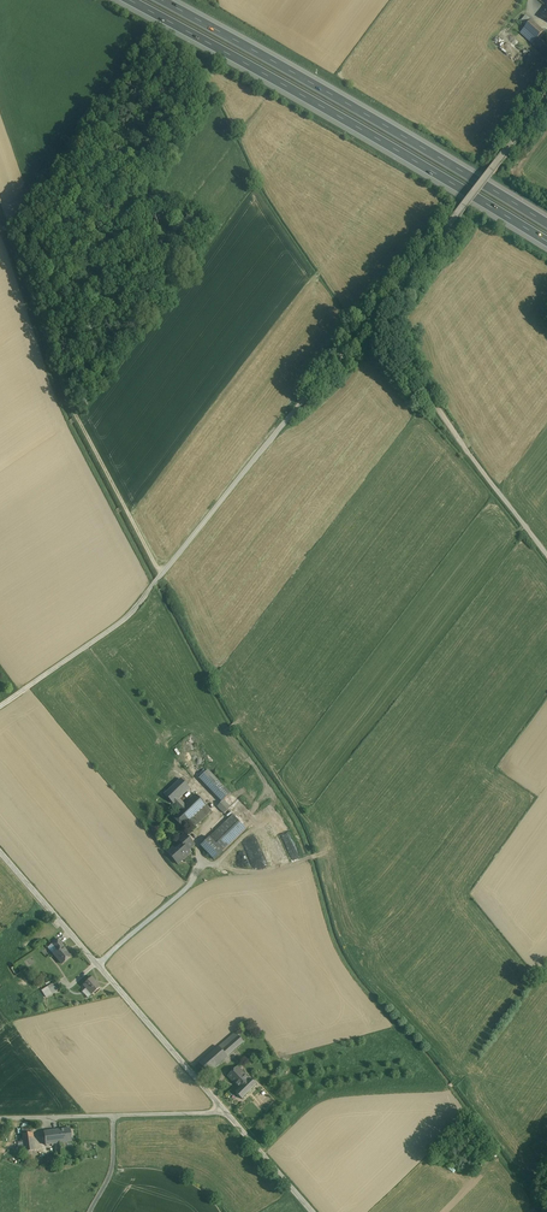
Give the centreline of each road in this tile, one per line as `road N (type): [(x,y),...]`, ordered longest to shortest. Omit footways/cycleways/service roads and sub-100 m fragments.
road 1 (unclassified): [(546,98),(458,217),(121,622),(0,707)]
road 2 (motorway): [(129,0),(546,241)]
road 3 (motorway): [(546,222),(169,0)]
road 4 (unclassified): [(227,1113),(0,852)]
road 5 (track): [(375,316),(546,555)]
road 6 (track): [(262,1154),(319,1100),(447,1088),(465,1073)]
road 7 (residential): [(0,1118),(227,1113)]
road 8 (unclassified): [(312,1211),(227,1113)]

